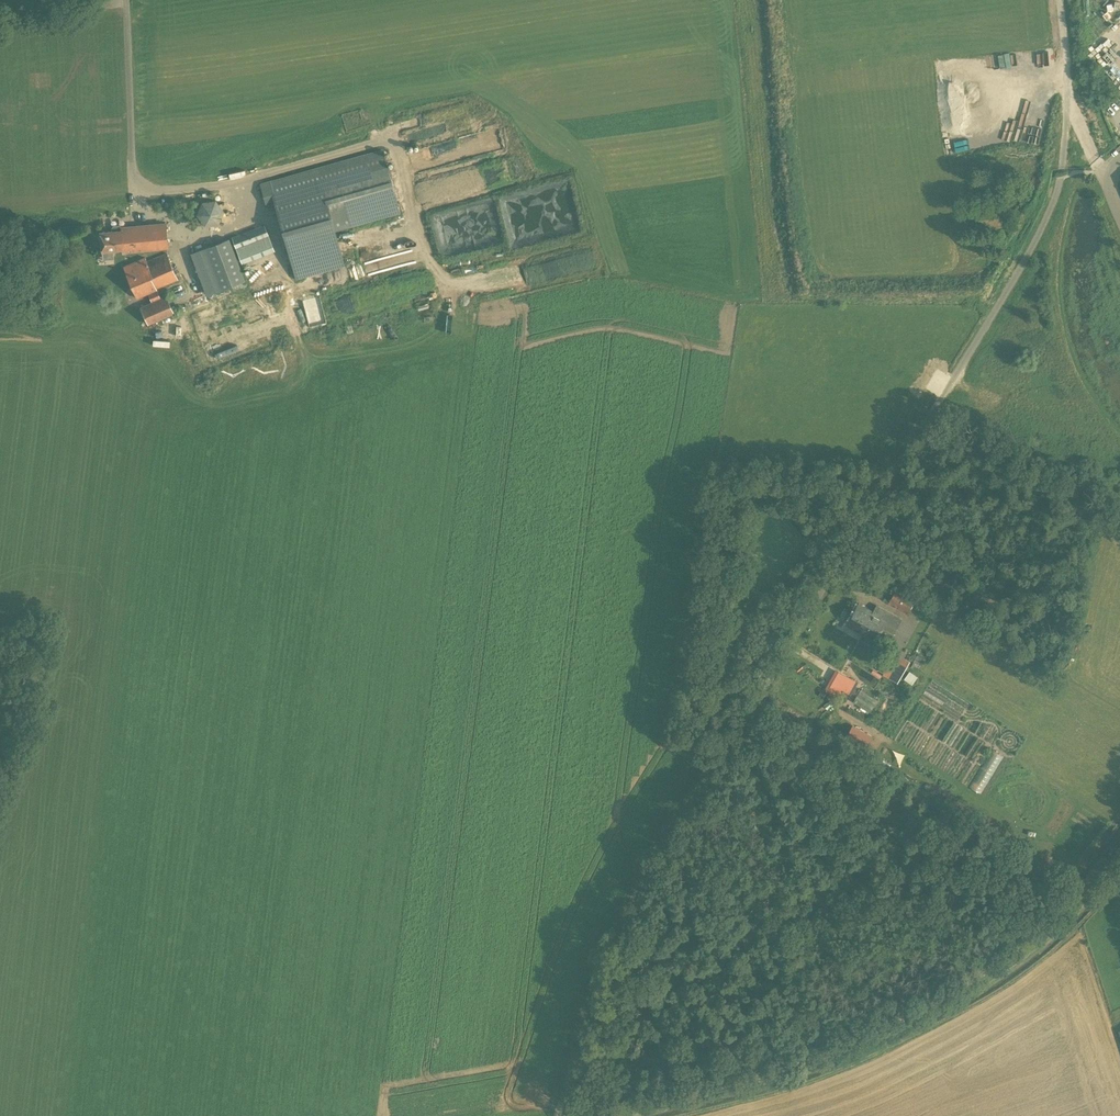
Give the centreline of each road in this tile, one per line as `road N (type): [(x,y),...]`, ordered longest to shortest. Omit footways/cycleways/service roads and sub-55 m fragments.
road 1 (unclassified): [(558,1115),(617,936),(663,847),(997,309),(1061,179)]
road 2 (track): [(600,1115),(768,1078),(895,1029),(969,990),(1069,916),(1119,848)]

